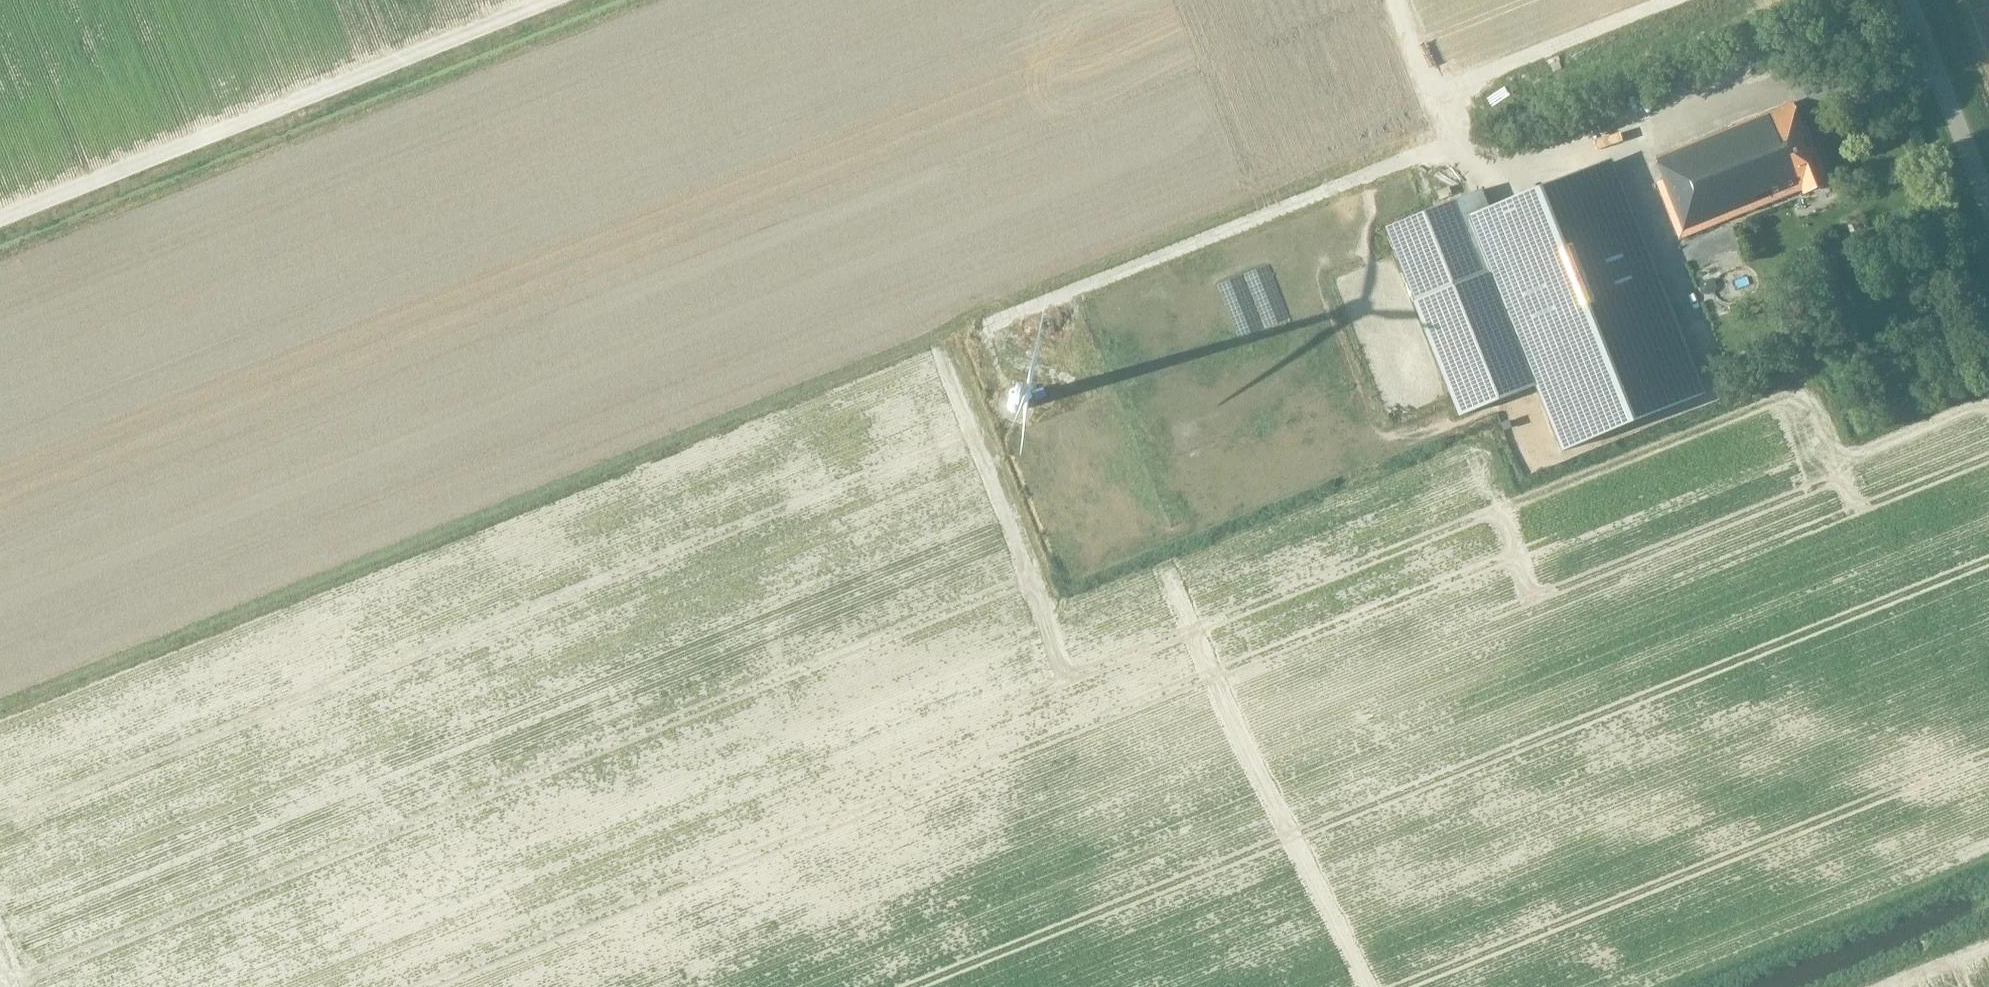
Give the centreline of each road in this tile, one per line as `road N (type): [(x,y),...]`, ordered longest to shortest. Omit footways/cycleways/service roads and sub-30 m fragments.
road 1 (unclassified): [(1988,204),(1907,0)]

